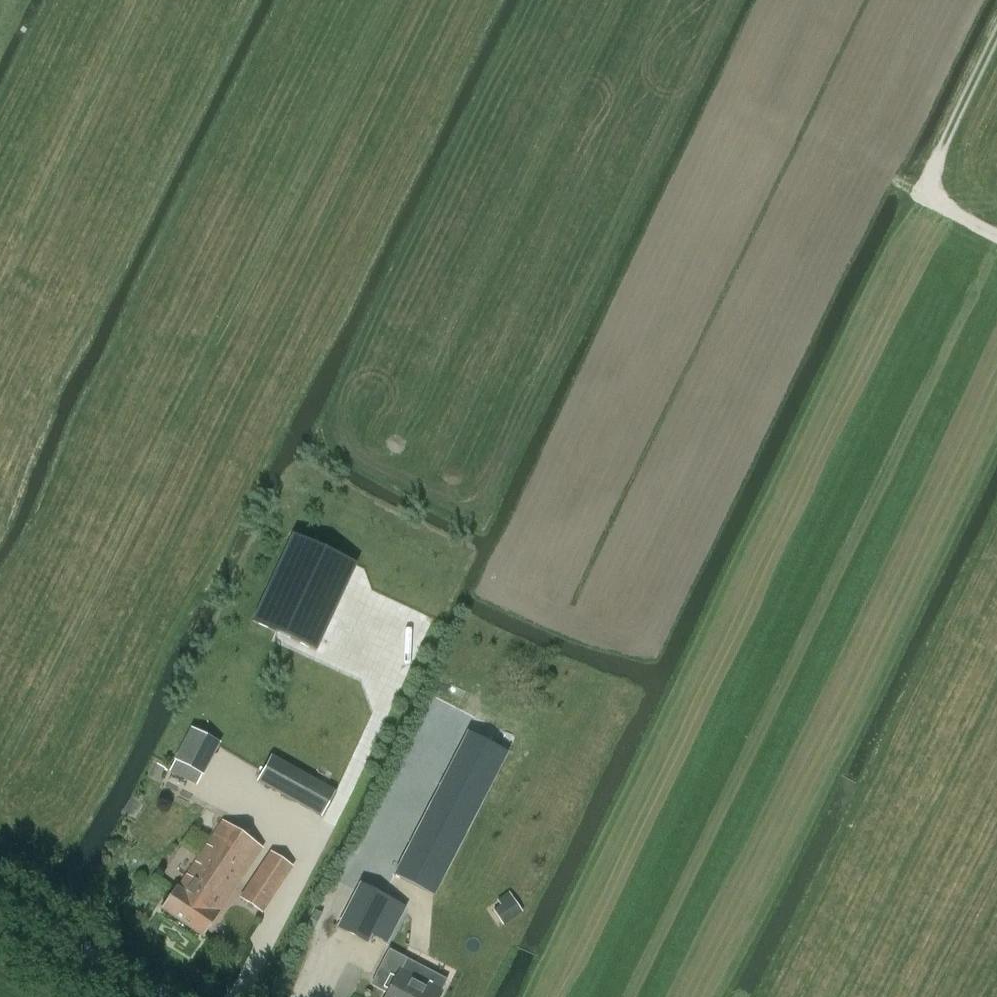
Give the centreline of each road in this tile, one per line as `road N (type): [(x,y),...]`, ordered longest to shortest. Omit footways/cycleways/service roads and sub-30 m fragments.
road 1 (tertiary): [(0,890),(170,996)]

